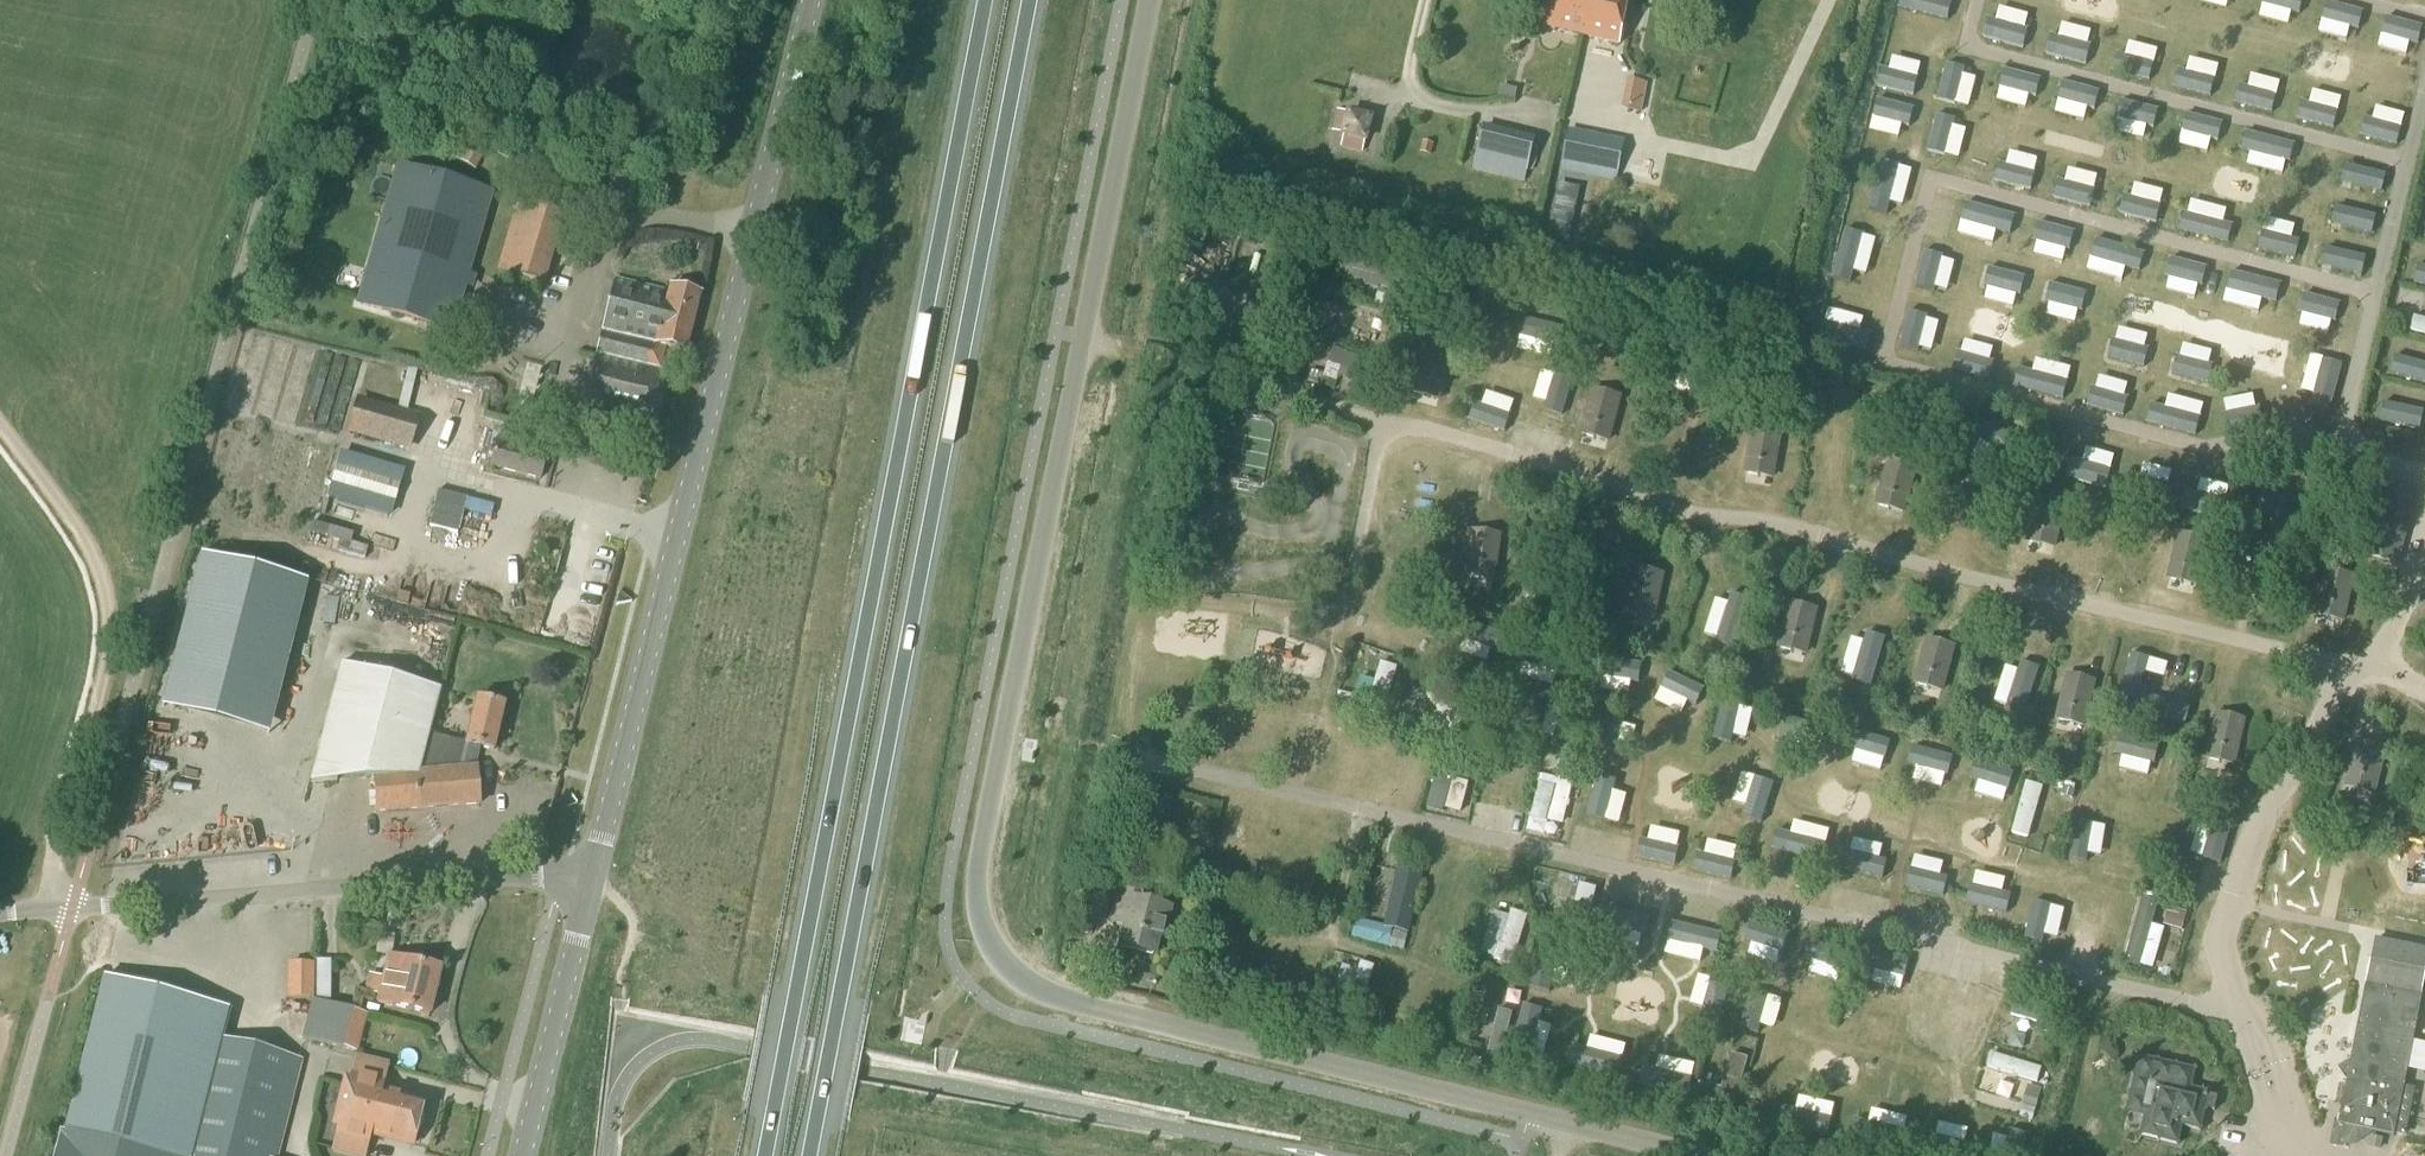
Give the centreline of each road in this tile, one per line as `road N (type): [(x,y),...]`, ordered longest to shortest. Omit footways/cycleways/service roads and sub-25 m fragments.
road 1 (trunk): [(810,1155),(1030,0)]
road 2 (trunk): [(980,0),(764,1155)]
road 3 (unclassified): [(1147,0),(980,859),(978,912),(997,961)]
road 4 (tertiary): [(586,880),(809,0)]
road 5 (unclassified): [(1697,1155),(1046,998),(997,961)]
road 6 (unclassified): [(24,914),(483,877),(586,880)]
road 7 (track): [(52,911),(55,851),(108,647),(107,603),(84,539),(0,427)]
road 8 (tertiary): [(517,1155),(586,880)]

